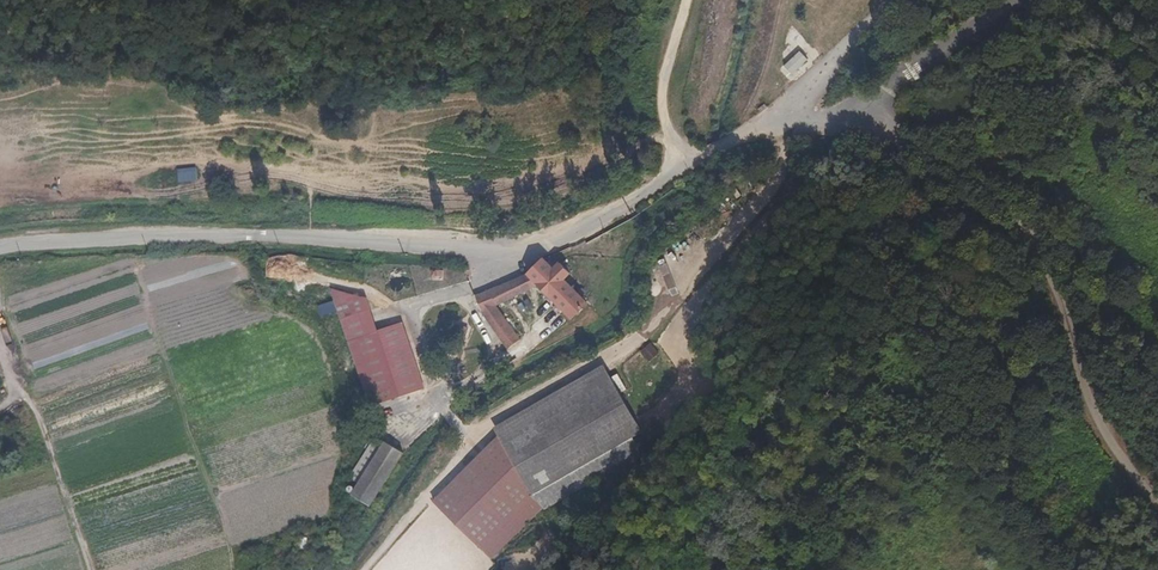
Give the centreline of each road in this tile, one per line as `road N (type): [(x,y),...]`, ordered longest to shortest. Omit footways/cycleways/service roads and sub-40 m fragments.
road 1 (unclassified): [(0,251),(253,237),(522,245),(627,203),(737,138),(862,112)]
road 2 (unclassified): [(862,112),(984,186),(1014,225),(1048,284),(1101,461),(1157,525)]
road 3 (track): [(462,430),(630,339),(670,309),(695,261)]
road 4 (track): [(899,0),(737,138)]
road 5 (unclassified): [(862,112),(892,79),(1021,0)]
road 6 (track): [(462,430),(467,445),(458,462),(359,569)]
road 7 (track): [(682,169),(655,101),(689,0)]
road 8 (track): [(414,305),(434,385),(462,430)]

